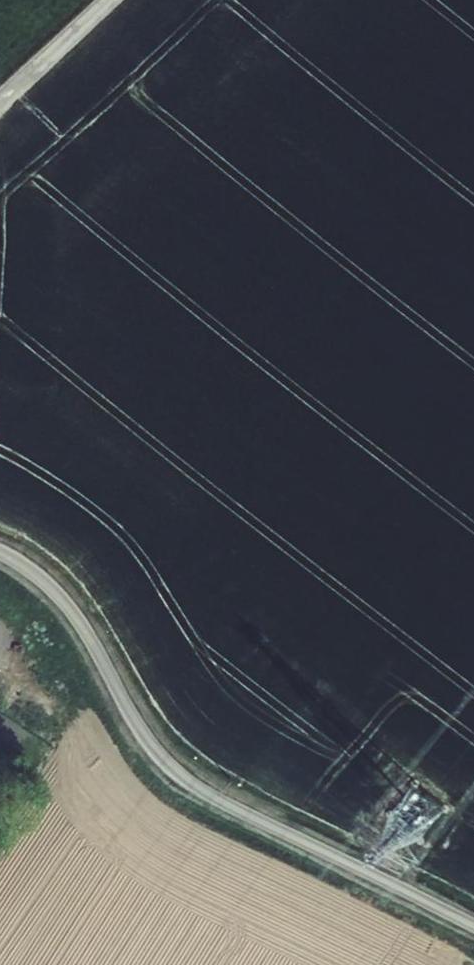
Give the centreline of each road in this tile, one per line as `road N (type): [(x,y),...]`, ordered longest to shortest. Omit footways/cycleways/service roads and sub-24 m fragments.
road 1 (residential): [(473,926),(177,776),(138,729),(69,609),(0,554)]
road 2 (unclassified): [(0,101),(106,0)]

